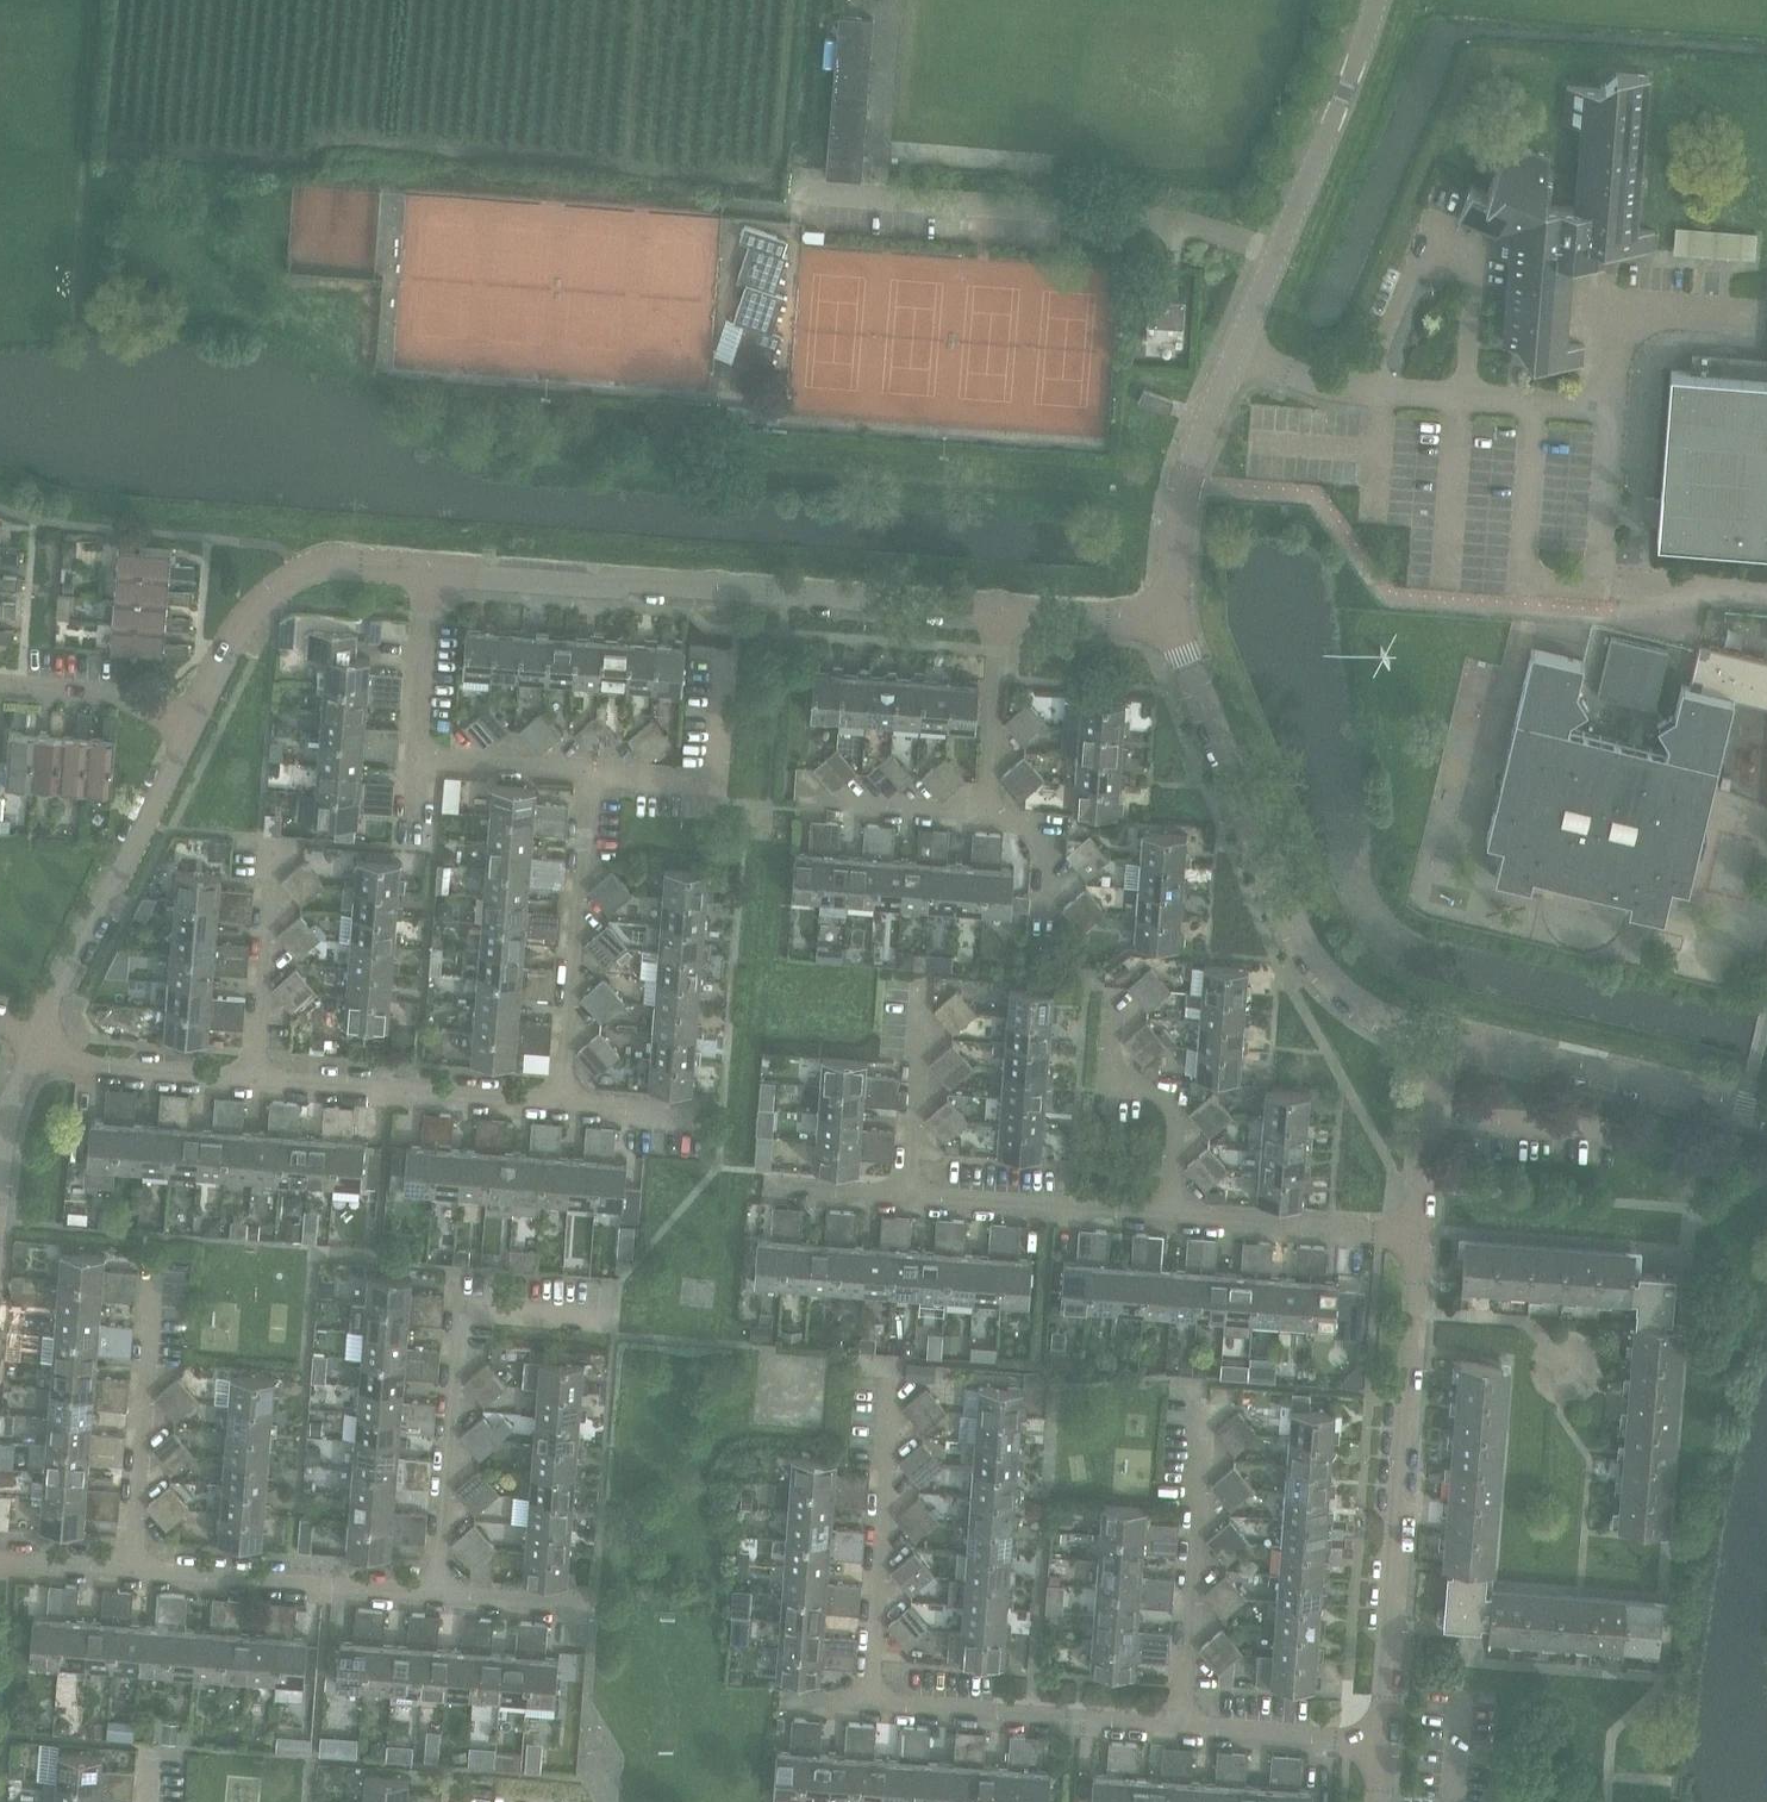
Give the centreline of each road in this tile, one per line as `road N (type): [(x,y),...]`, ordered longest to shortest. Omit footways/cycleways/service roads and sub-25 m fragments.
road 1 (unclassified): [(1002,611),(428,570)]
road 2 (unclassified): [(1446,1038),(1366,1012),(1309,957),(1170,625)]
road 3 (residential): [(906,1201),(1420,1238)]
road 4 (residential): [(416,761),(589,773),(559,1109)]
road 5 (residential): [(1382,1746),(1420,1238)]
road 6 (unclassified): [(1276,256),(1156,219),(792,191)]
road 7 (residential): [(804,805),(985,818),(1002,611)]
road 8 (residential): [(1609,410),(1337,389),(1235,353)]
road 9 (unclassified): [(186,728),(35,1040)]
road 10 (unclassified): [(1766,1115),(1446,1038)]
road 11 (residential): [(866,1709),(891,1381)]
road 12 (residential): [(1180,1731),(1203,1403)]
road 13 (unclassified): [(428,570),(328,564),(286,582),(240,624),(186,728)]
road 14 (residential): [(866,1709),(1180,1731)]
road 15 (residential): [(127,1576),(151,1263)]
road 16 (residential): [(127,1576),(435,1600)]
road 17 (residential): [(559,1109),(251,1086)]
road 18 (residential): [(435,1600),(459,1309)]
road 19 (unclassified): [(1170,625),(1186,483),(1235,353)]
road 20 (unclassified): [(1276,256),(1377,0)]
road 21 (residential): [(271,840),(251,1086)]
road 22 (residential): [(1758,318),(1617,308),(1609,410)]
road 23 (residential): [(251,1086),(95,1072),(35,1040)]
road 24 (residential): [(906,1201),(922,982)]
road 25 (residential): [(1180,1731),(1382,1746)]
road 26 (residential): [(1420,1238),(1431,1093),(1446,1038)]
road 27 (residential): [(0,686),(110,694),(186,728)]
road 28 (residential): [(428,570),(416,761)]
road 29 (residential): [(1609,410),(1597,589)]
road 30 (unclassified): [(1170,625),(1002,611)]
road 31 (residential): [(435,1600),(586,1612)]
road 32 (residential): [(705,1120),(559,1109)]
road 33 (residential): [(764,1191),(906,1201)]
road 34 (unclassified): [(35,1040),(0,1163)]
road 35 (residential): [(0,1565),(127,1576)]

